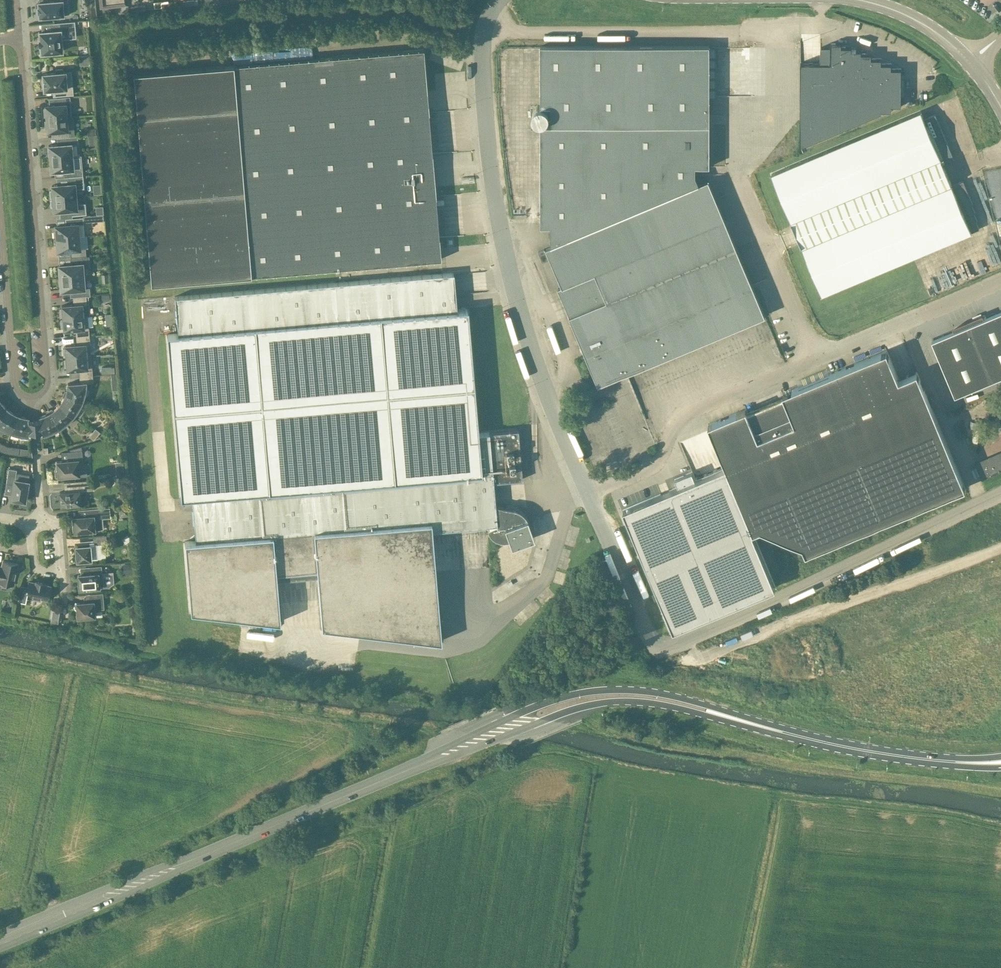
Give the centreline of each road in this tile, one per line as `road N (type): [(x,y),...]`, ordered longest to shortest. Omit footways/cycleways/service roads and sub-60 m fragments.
road 1 (unclassified): [(1000,496),(663,648),(646,632),(585,491)]
road 2 (unclassified): [(500,0),(483,33),(482,73),(500,238),(528,345),(585,491)]
road 3 (unclassified): [(585,491),(651,467),(681,418),(1000,281)]
road 4 (primary): [(783,732),(682,697),(596,691),(516,715),(397,773)]
road 5 (primary): [(397,773),(607,703),(657,704),(783,732)]
road 6 (residential): [(33,398),(45,391),(48,373),(20,37)]
road 7 (primary): [(0,947),(219,848)]
road 8 (primary): [(219,848),(0,932)]
road 9 (primary): [(397,773),(219,848)]
road 10 (primary): [(972,763),(783,732)]
road 11 (residential): [(0,218),(14,383),(33,398)]
road 12 (secondary): [(969,63),(925,25),(845,0)]

